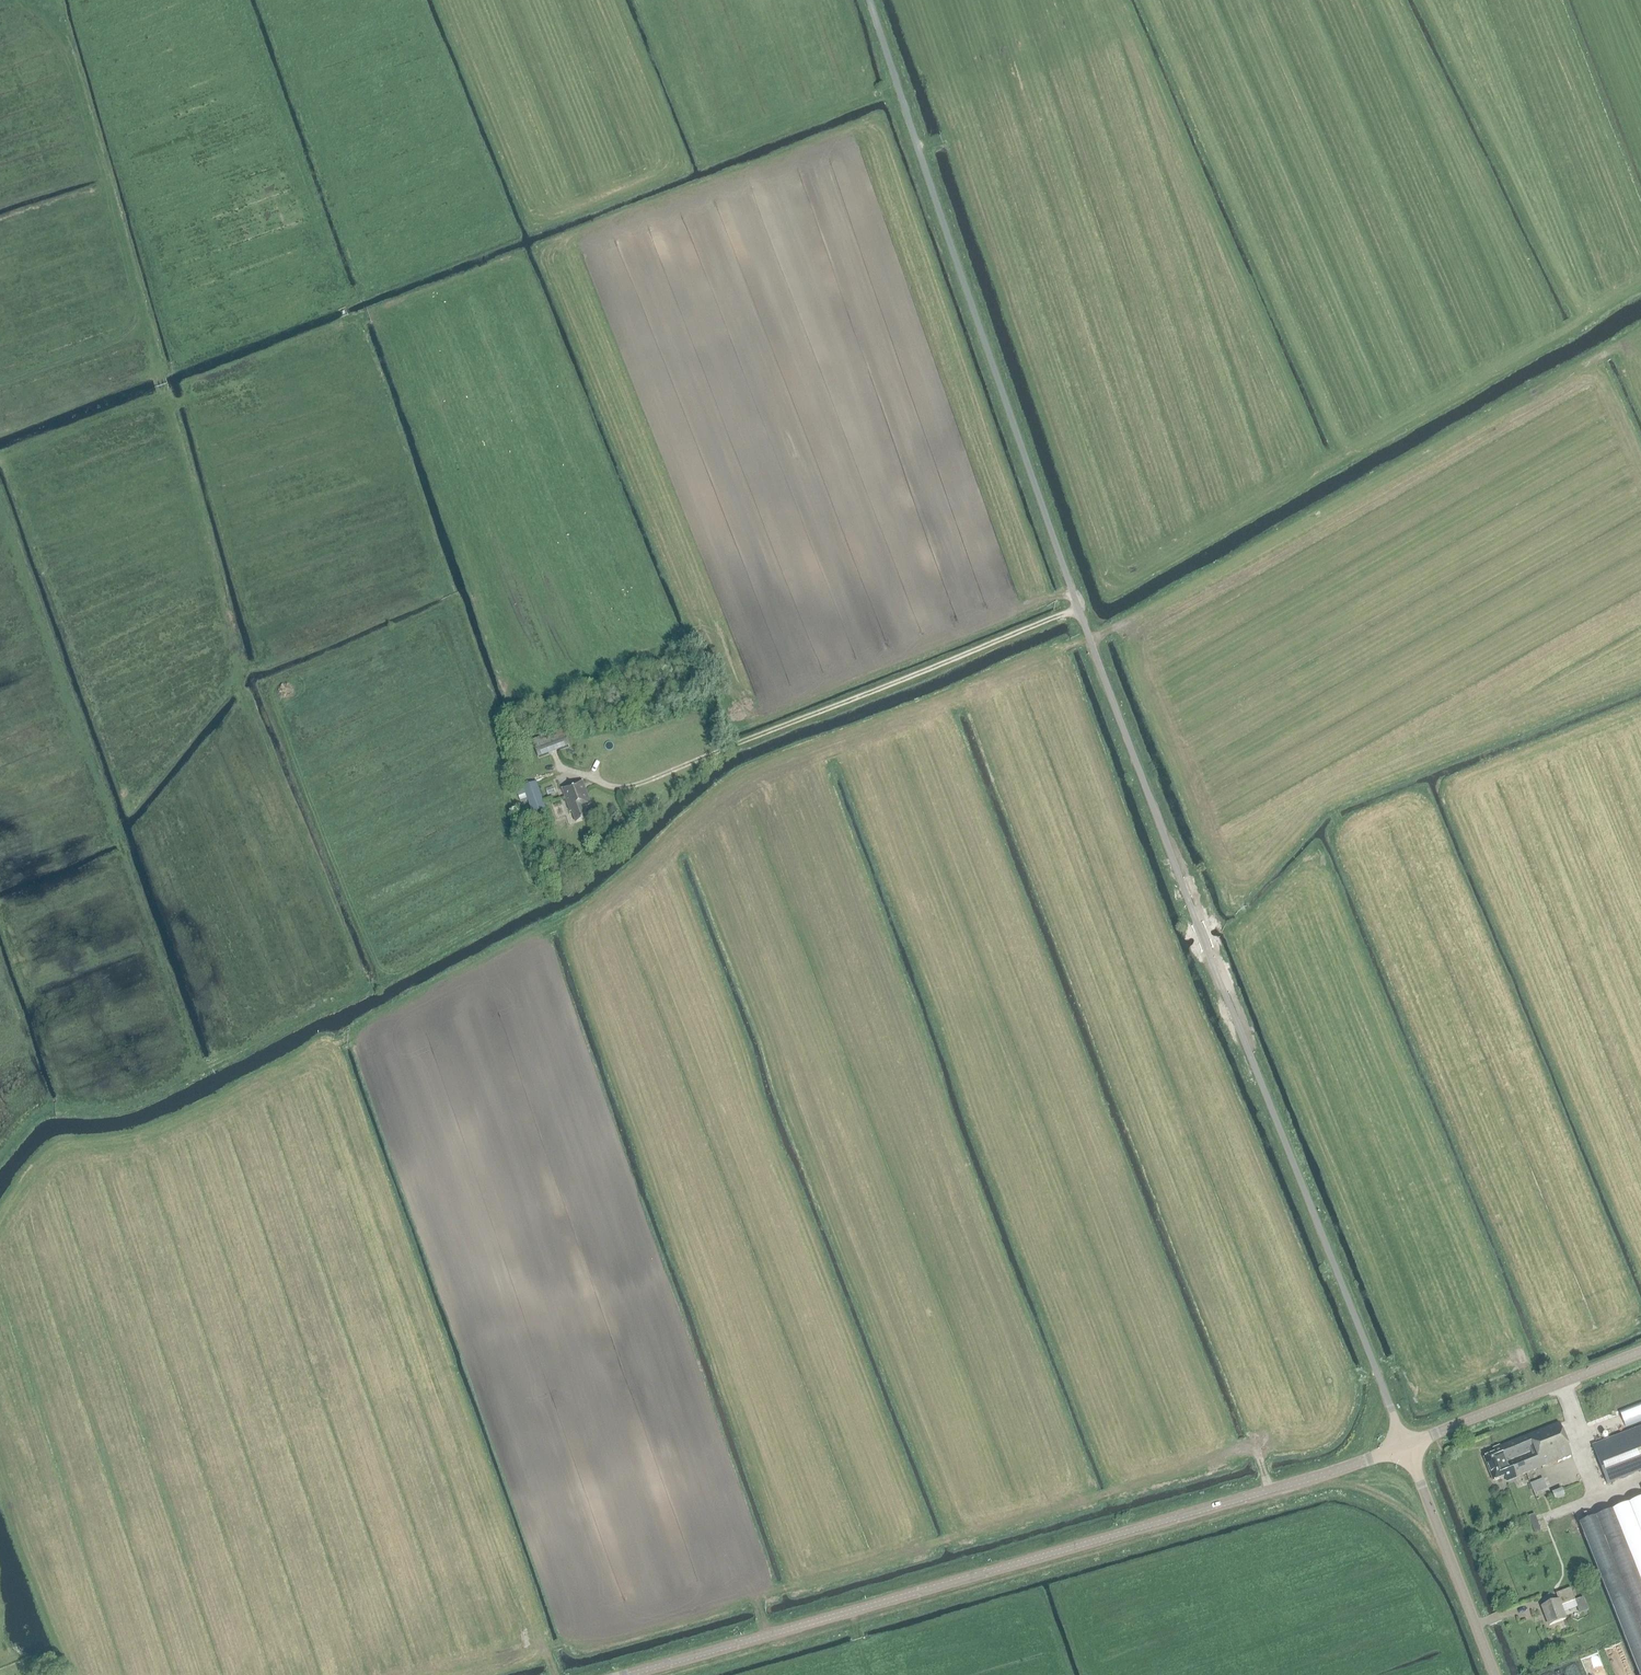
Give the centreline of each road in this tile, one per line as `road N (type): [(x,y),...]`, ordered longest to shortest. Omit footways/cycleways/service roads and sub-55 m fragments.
road 1 (unclassified): [(1405,1445),(1078,608),(865,0)]
road 2 (tertiary): [(625,1674),(1405,1445)]
road 3 (tertiary): [(1405,1445),(1640,1352)]
road 4 (tertiary): [(1495,1674),(1405,1445)]

